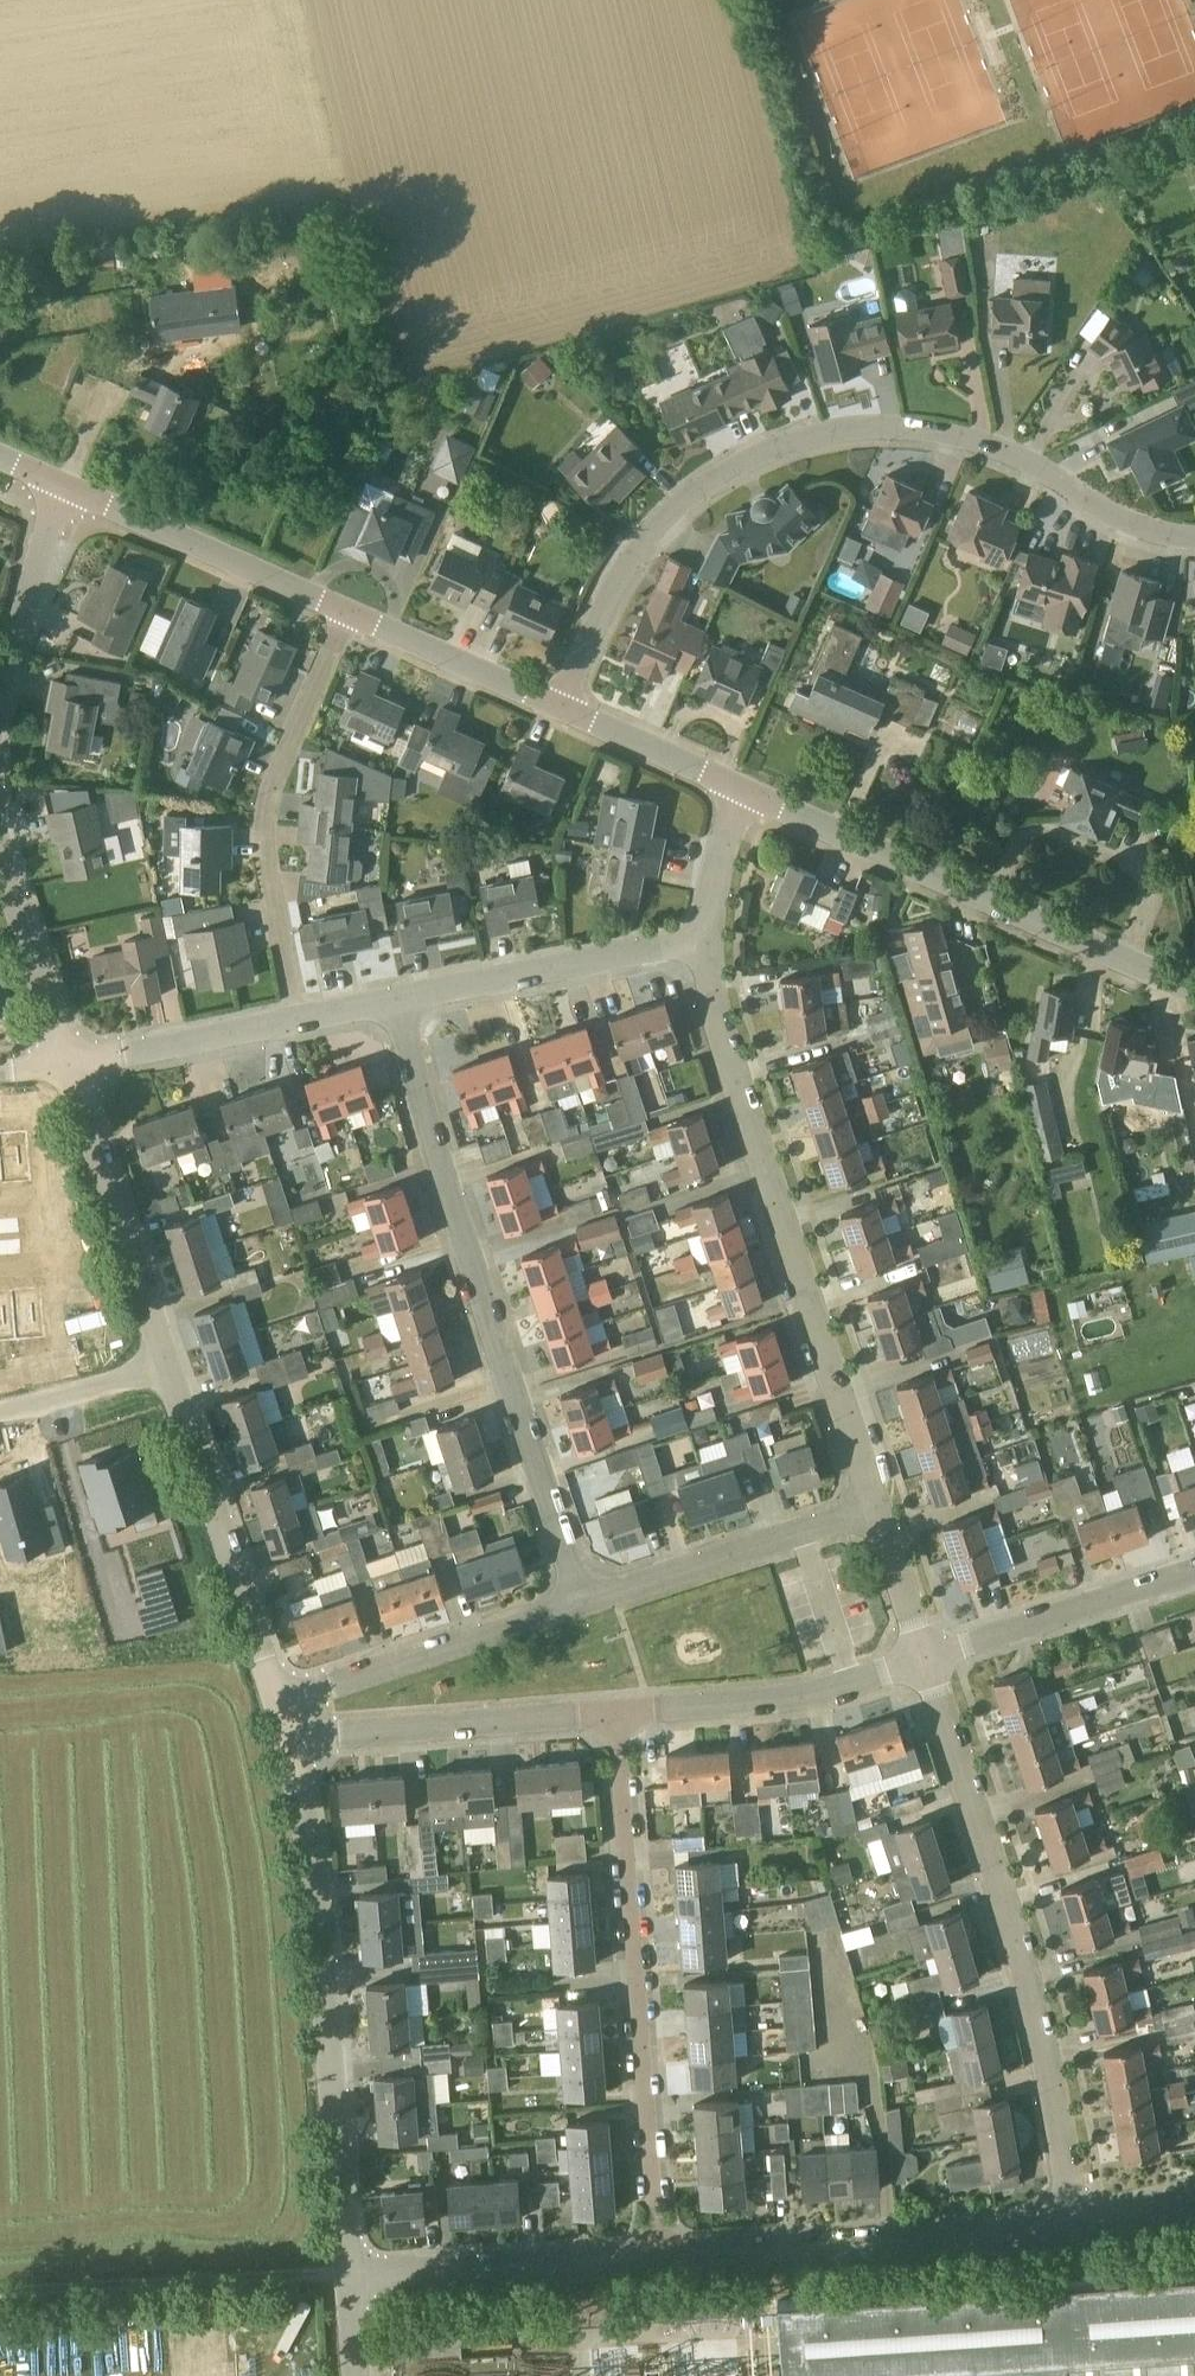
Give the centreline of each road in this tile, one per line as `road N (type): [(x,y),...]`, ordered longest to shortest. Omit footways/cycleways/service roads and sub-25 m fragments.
road 1 (residential): [(559,706),(629,563),(686,500),(741,465),(797,444),(857,432),(956,433),(1143,525),(1194,533)]
road 2 (residential): [(578,1602),(394,1003)]
road 3 (residential): [(873,1506),(712,1014),(705,941)]
road 4 (residential): [(1074,2217),(1040,2026),(985,1831),(923,1661)]
road 5 (residential): [(660,2250),(617,1714)]
road 6 (residential): [(353,2268),(326,1925),(290,1735)]
road 7 (tertiary): [(1194,990),(749,793)]
road 8 (residential): [(300,1021),(271,882),(266,808),(345,614)]
road 9 (residential): [(660,2250),(1074,2217)]
road 10 (track): [(0,2295),(353,2268)]
road 11 (residential): [(278,1696),(171,1369)]
road 12 (residential): [(171,1369),(69,1057)]
road 13 (residential): [(290,1735),(617,1714)]
road 14 (residential): [(705,941),(394,1003)]
road 15 (residential): [(278,1696),(578,1602)]
road 16 (residential): [(617,1714),(790,1699),(923,1661)]
road 17 (residential): [(578,1602),(873,1506)]
road 18 (residential): [(353,2268),(660,2250)]
road 19 (tertiary): [(345,614),(71,487)]
road 20 (residential): [(923,1661),(1194,1574)]
road 21 (residential): [(69,1057),(0,820)]
road 22 (residential): [(0,715),(22,621),(71,487)]
road 23 (residential): [(300,1021),(69,1057)]
road 24 (tertiary): [(559,706),(345,614)]
road 25 (tertiary): [(749,793),(559,706)]
road 26 (residential): [(0,1410),(171,1369)]
road 27 (residential): [(923,1661),(873,1506)]
road 28 (residential): [(705,941),(718,866),(749,793)]
road 29 (residential): [(1074,2217),(1194,2195)]

